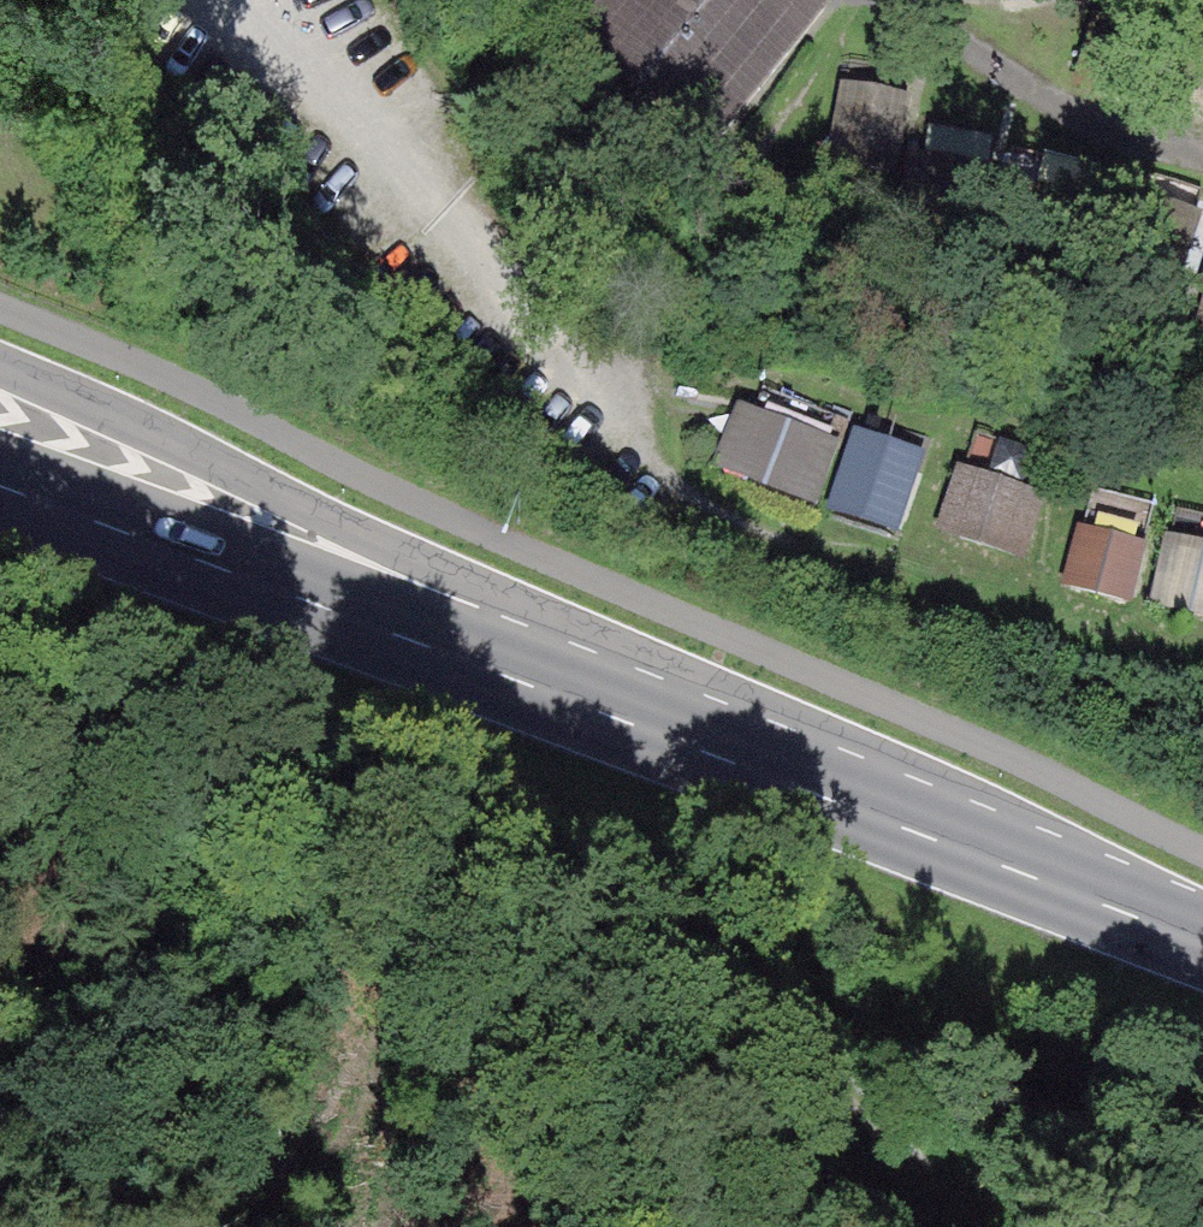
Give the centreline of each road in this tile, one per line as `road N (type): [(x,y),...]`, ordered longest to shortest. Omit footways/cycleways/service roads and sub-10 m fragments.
road 1 (track): [(0,649),(82,670),(571,850),(707,962),(958,1226)]
road 2 (tertiary): [(936,838),(505,596),(0,368)]
road 3 (primary): [(936,838),(0,488)]
road 4 (track): [(879,0),(1158,165),(1202,182)]
road 5 (primary): [(1202,942),(936,838)]

